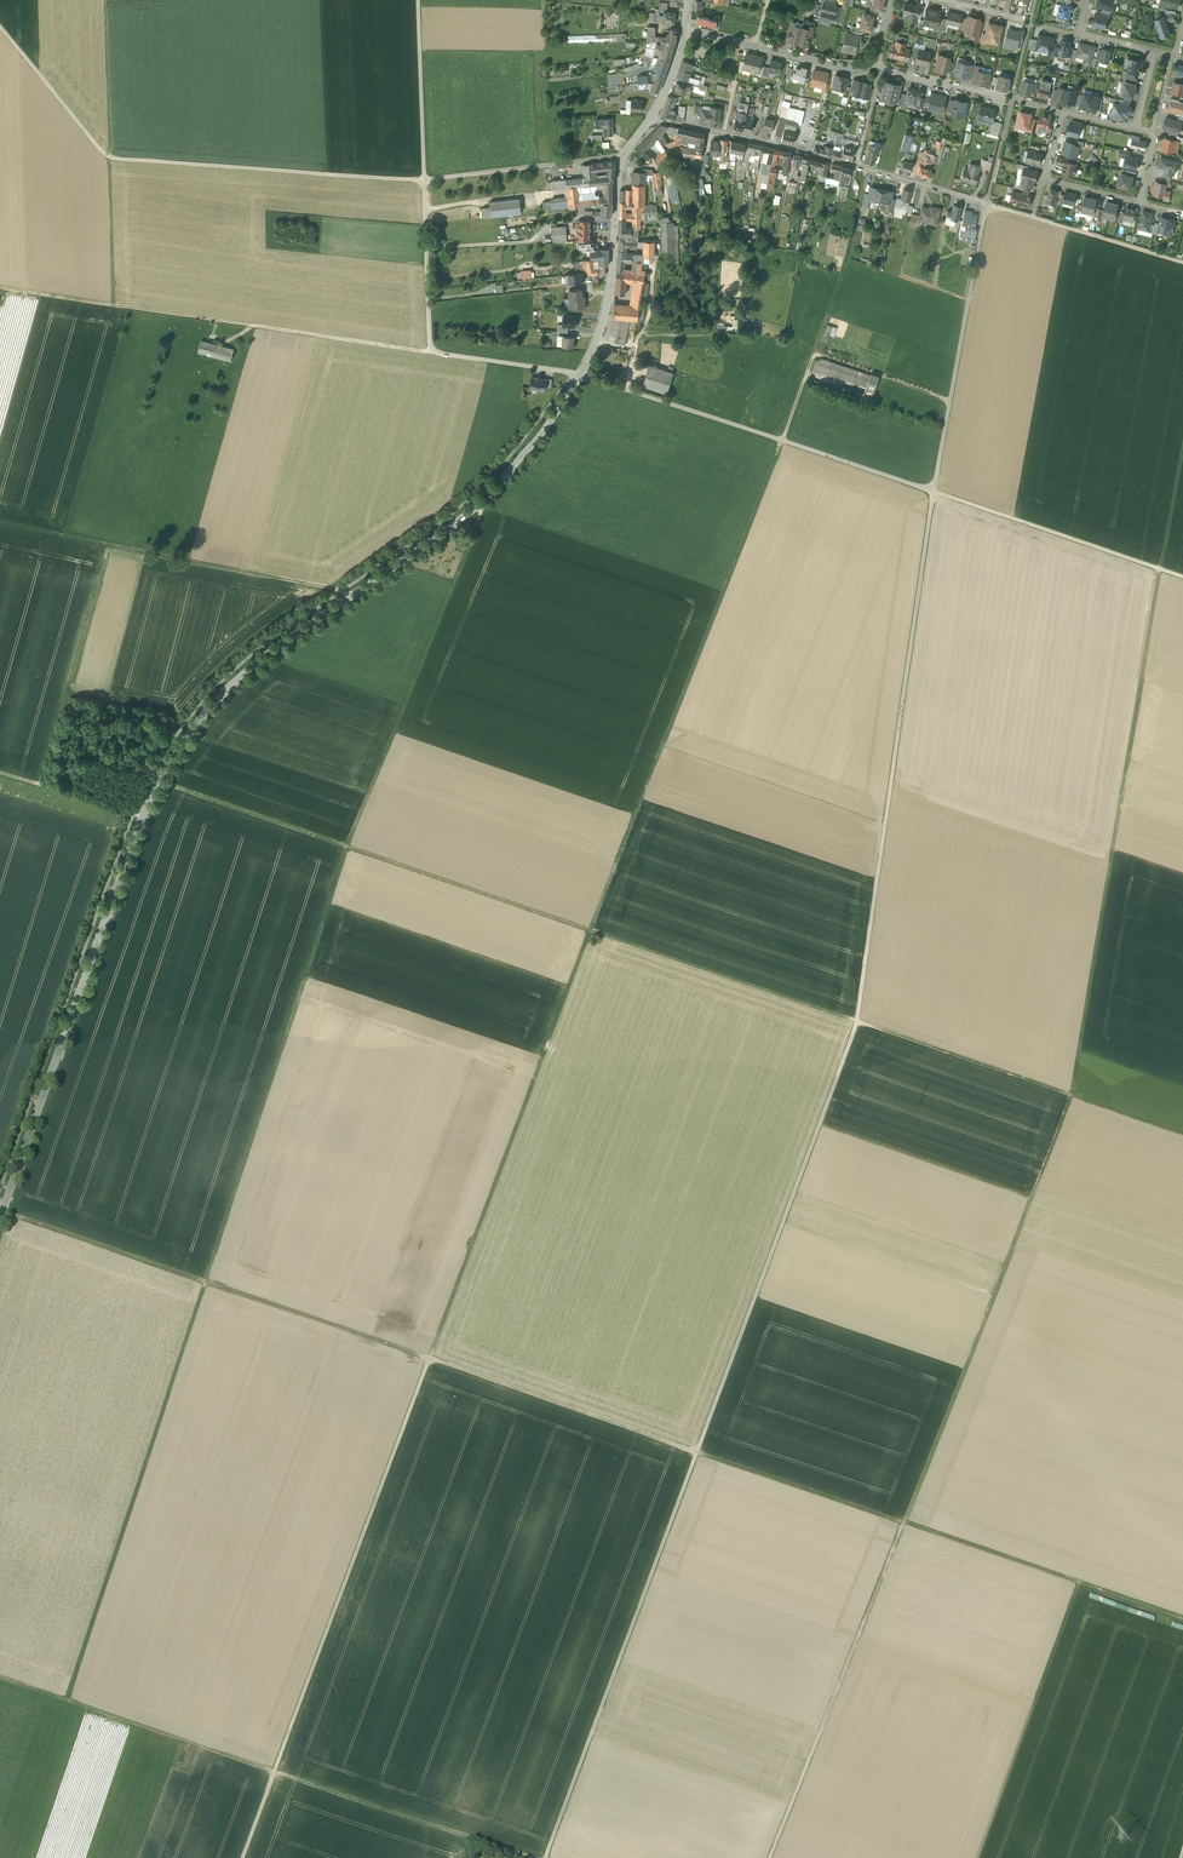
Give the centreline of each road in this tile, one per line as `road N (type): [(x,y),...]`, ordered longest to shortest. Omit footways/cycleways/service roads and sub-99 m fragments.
road 1 (track): [(985,204),(933,490),(856,1025),(550,1847)]
road 2 (track): [(243,1857),(782,440)]
road 3 (track): [(1182,466),(1070,1098),(824,1737)]
road 4 (track): [(479,503),(482,516),(348,848),(71,1705)]
road 5 (track): [(1182,1622),(0,1212)]
road 6 (track): [(158,780),(1182,1136)]
road 7 (unclassified): [(0,1218),(137,830),(190,731),(260,660),(488,495),(580,376)]
road 8 (track): [(580,376),(1182,577)]
road 9 (track): [(516,1854),(0,1681)]
road 10 (track): [(425,181),(112,158),(0,26)]
road 11 (track): [(0,525),(351,596)]
road 12 (residential): [(985,204),(651,119)]
road 13 (track): [(425,181),(431,352),(580,376)]
road 14 (track): [(107,0),(116,309)]
road 15 (residential): [(580,376),(607,308),(622,157),(651,119)]
road 16 (track): [(1083,1587),(995,1833)]
road 17 (track): [(0,290),(254,326)]
road 18 (track): [(1182,262),(985,204)]
road 19 (track): [(431,352),(254,326),(239,337)]
road 20 (residential): [(686,31),(856,70),(875,62)]
road 21 (track): [(418,0),(425,181)]
road 22 (track): [(580,161),(425,181)]
road 23 (track): [(143,815),(0,774)]
road 24 (residential): [(875,62),(895,78),(1011,104)]
road 25 (track): [(949,401),(814,354)]
road 26 (track): [(772,1857),(824,1737)]

